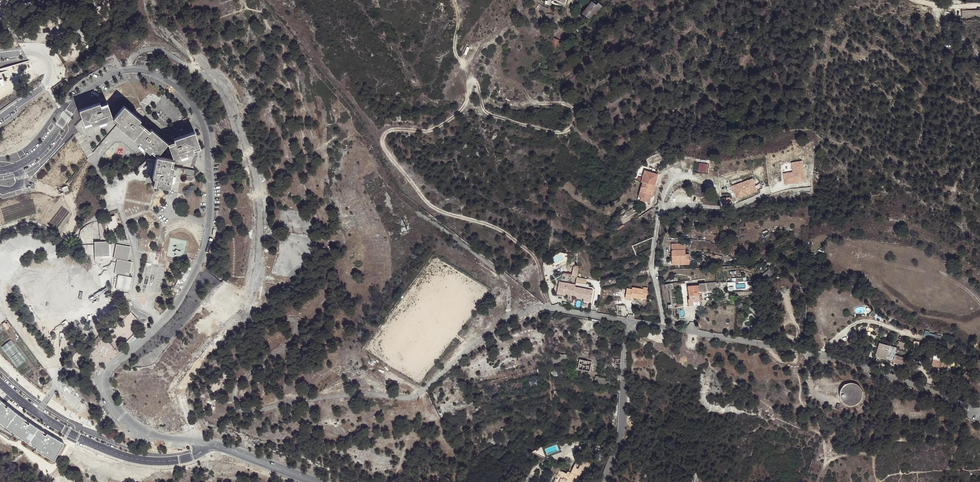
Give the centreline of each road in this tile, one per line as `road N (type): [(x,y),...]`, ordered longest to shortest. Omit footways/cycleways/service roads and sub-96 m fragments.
road 1 (track): [(548,307),(530,252),(495,227),(431,206),(382,141),(390,130),(425,131),(455,117),(476,78),(488,114),(555,133),(571,128),(568,104),(537,103),(525,91)]
road 2 (residential): [(630,323),(840,357),(979,410)]
road 3 (residential): [(208,443),(177,461),(133,459),(75,436),(0,382)]
road 4 (residential): [(162,322),(107,374),(112,400),(149,433),(208,443)]
road 5 (residential): [(602,481),(620,433),(630,323)]
road 6 (residential): [(162,322),(133,299),(137,268),(116,190)]

